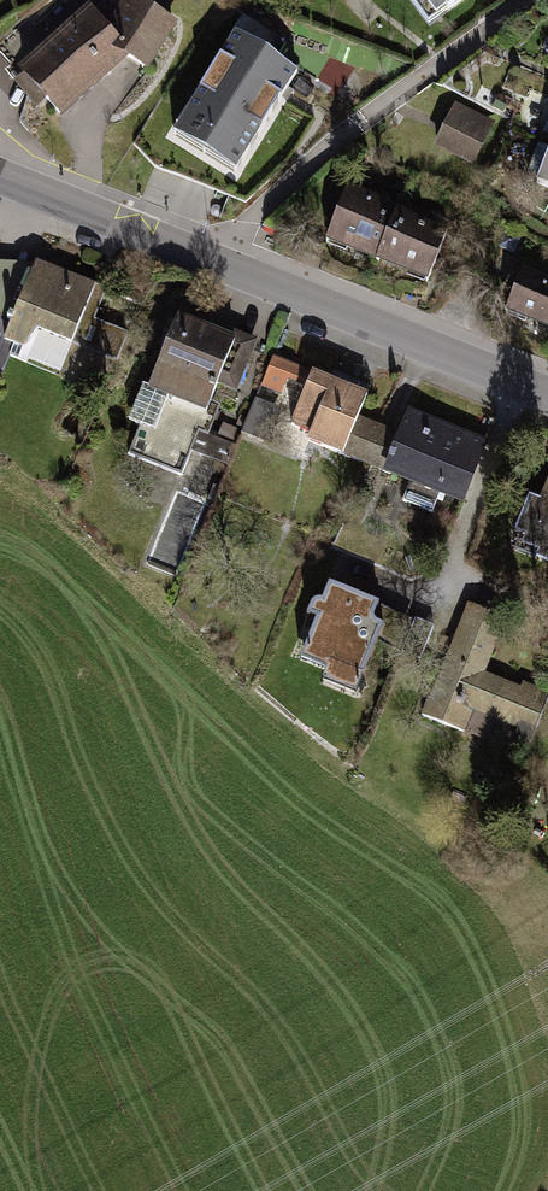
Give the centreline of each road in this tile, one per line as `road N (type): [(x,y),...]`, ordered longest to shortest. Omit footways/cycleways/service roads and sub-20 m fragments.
road 1 (tertiary): [(0,177),(547,394)]

